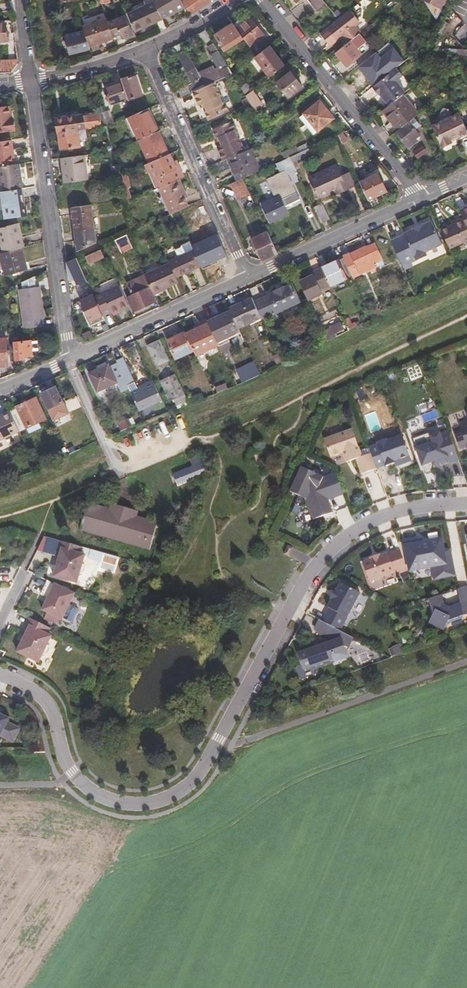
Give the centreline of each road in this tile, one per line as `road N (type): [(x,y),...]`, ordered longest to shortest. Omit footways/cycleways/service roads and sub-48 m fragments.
road 1 (residential): [(466,504),(375,521),(324,557),(195,784),(162,803),(119,805),(84,785),(64,758),(48,705),(0,675)]
road 2 (residential): [(31,80),(70,358)]
road 3 (residential): [(261,0),(420,199)]
road 4 (residential): [(249,277),(145,49)]
road 5 (residential): [(70,358),(249,277)]
road 6 (residential): [(249,277),(420,199)]

